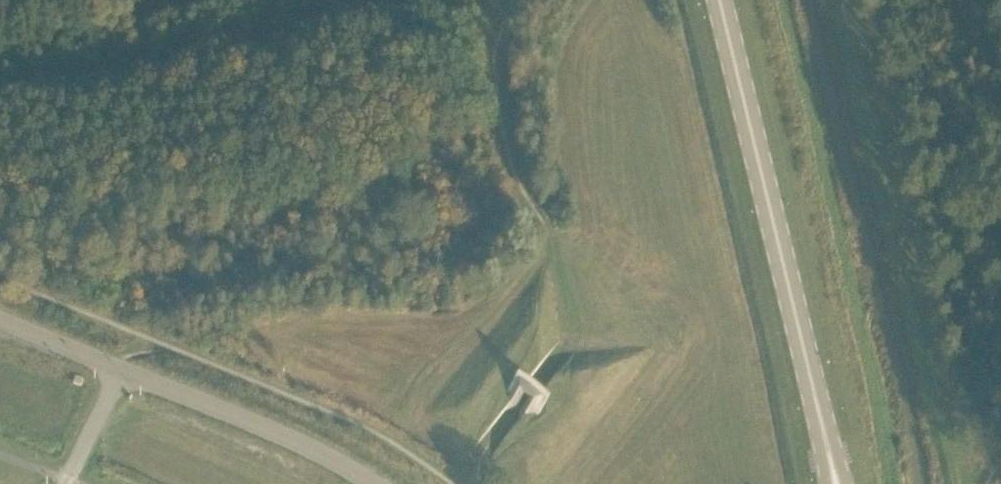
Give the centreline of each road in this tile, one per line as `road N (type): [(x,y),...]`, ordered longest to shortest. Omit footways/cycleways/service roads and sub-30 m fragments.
road 1 (primary): [(836,483),(719,0)]
road 2 (tertiary): [(0,321),(266,427),(375,483)]

